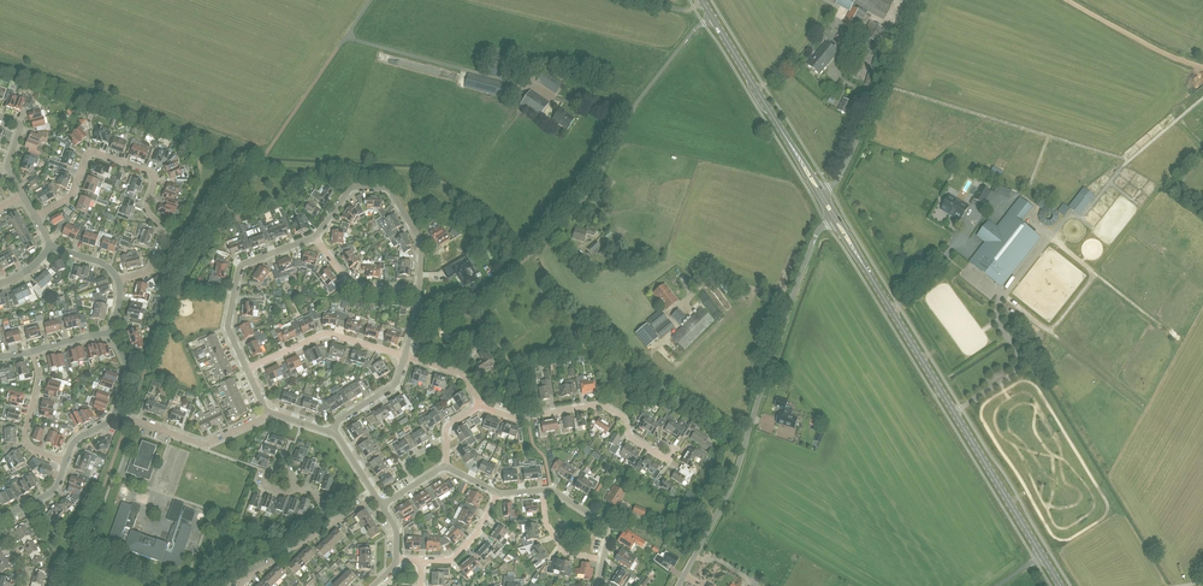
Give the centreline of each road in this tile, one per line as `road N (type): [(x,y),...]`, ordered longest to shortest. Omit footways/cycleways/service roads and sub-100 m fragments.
road 1 (unclassified): [(678,585),(729,491),(817,231),(832,220)]
road 2 (secondary): [(1061,585),(870,274)]
road 3 (unclassified): [(534,251),(595,181),(624,119),(711,18)]
road 4 (residential): [(118,280),(148,272),(162,241),(163,229),(147,209),(153,174),(91,153),(72,195),(35,217)]
road 5 (residential): [(314,237),(350,188),(386,189),(420,248),(419,291)]
road 6 (unclassified): [(829,188),(916,0)]
road 7 (residential): [(658,451),(630,437),(621,417),(601,404),(517,418),(480,405)]
road 8 (residential): [(247,370),(228,326),(240,267),(314,237)]
road 9 (residential): [(370,0),(266,153)]
road 10 (track): [(1002,297),(1144,405)]
road 11 (residential): [(247,370),(326,334),(405,356)]
road 12 (track): [(1050,238),(1181,340)]
road 13 (residential): [(268,412),(201,444),(115,413)]
road 14 (secondary): [(790,143),(711,18)]
road 15 (track): [(1202,66),(1070,0)]
road 16 (residential): [(66,462),(26,443),(39,377),(33,351)]
road 17 (residential): [(419,291),(352,286),(314,237)]

